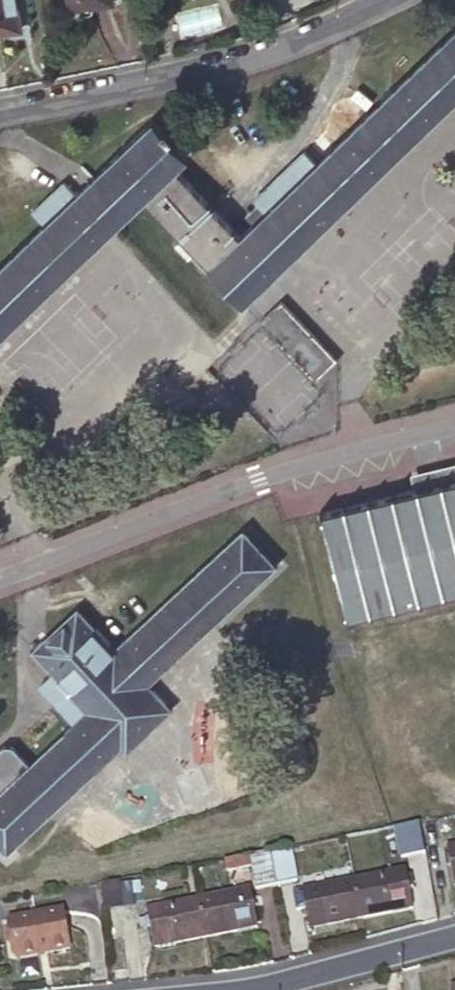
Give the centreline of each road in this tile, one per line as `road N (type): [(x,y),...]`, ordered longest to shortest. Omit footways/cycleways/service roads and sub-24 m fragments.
road 1 (residential): [(0,581),(331,452),(454,423)]
road 2 (tertiary): [(0,110),(225,57),(376,0)]
road 3 (residential): [(256,989),(454,933)]

